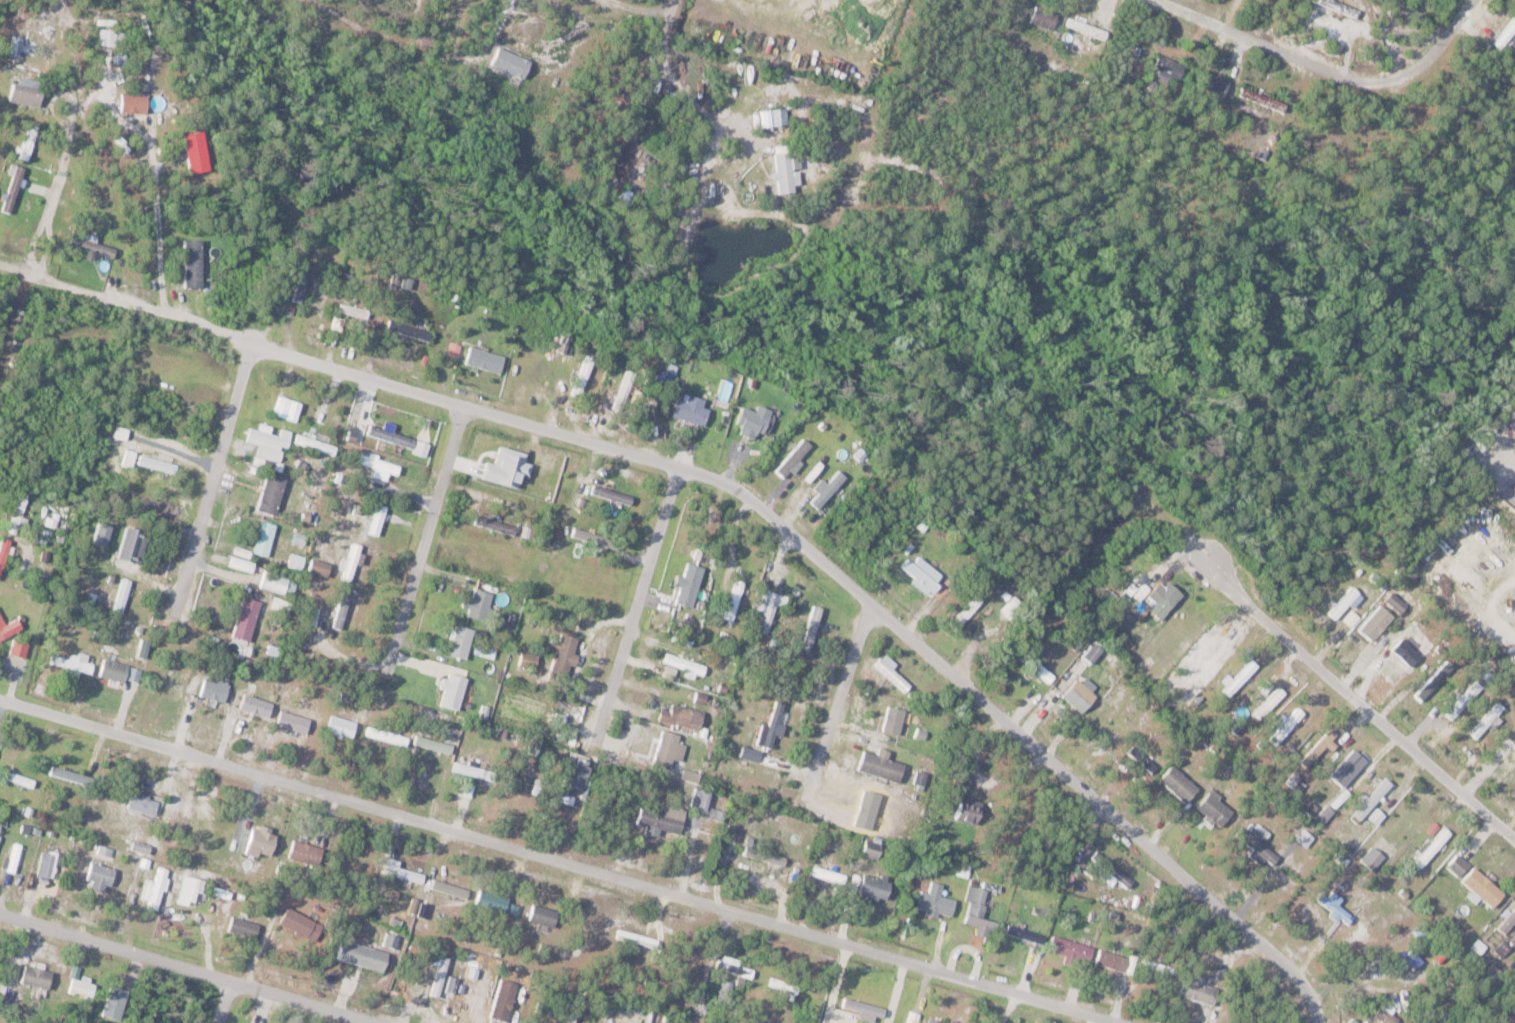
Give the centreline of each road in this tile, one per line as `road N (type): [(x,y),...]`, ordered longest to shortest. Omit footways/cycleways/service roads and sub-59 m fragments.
road 1 (residential): [(1318,1022),(1312,998),(1291,970),(741,488),(315,367),(30,270)]
road 2 (residential): [(1120,1022),(0,700)]
road 3 (residential): [(1206,552),(1208,577),(1514,840)]
road 4 (residential): [(0,915),(368,1022)]
road 5 (residential): [(1473,0),(1410,78),(1377,86),(1347,81),(1154,0)]
road 6 (residential): [(251,345),(173,607)]
road 7 (residential): [(677,469),(601,731)]
road 8 (residential): [(464,409),(386,669)]
road 9 (residential): [(868,604),(811,792)]

